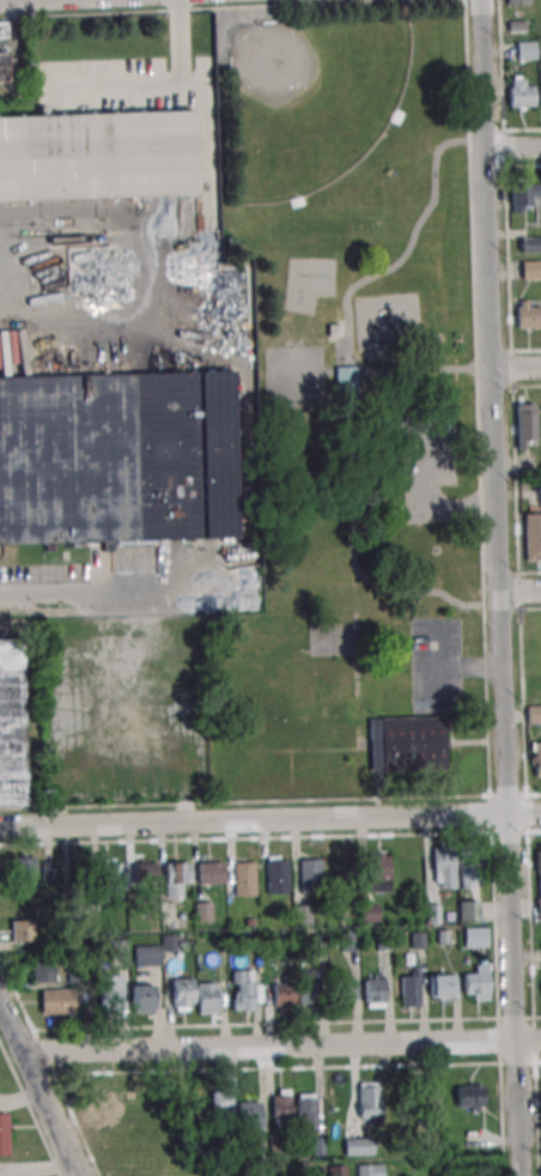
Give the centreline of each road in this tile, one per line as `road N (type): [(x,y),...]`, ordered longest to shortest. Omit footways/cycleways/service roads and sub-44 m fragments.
road 1 (residential): [(519,1175),(483,0)]
road 2 (residential): [(0,824),(540,812)]
road 3 (residential): [(26,1051),(540,1039)]
road 4 (residential): [(84,1175),(0,998)]

